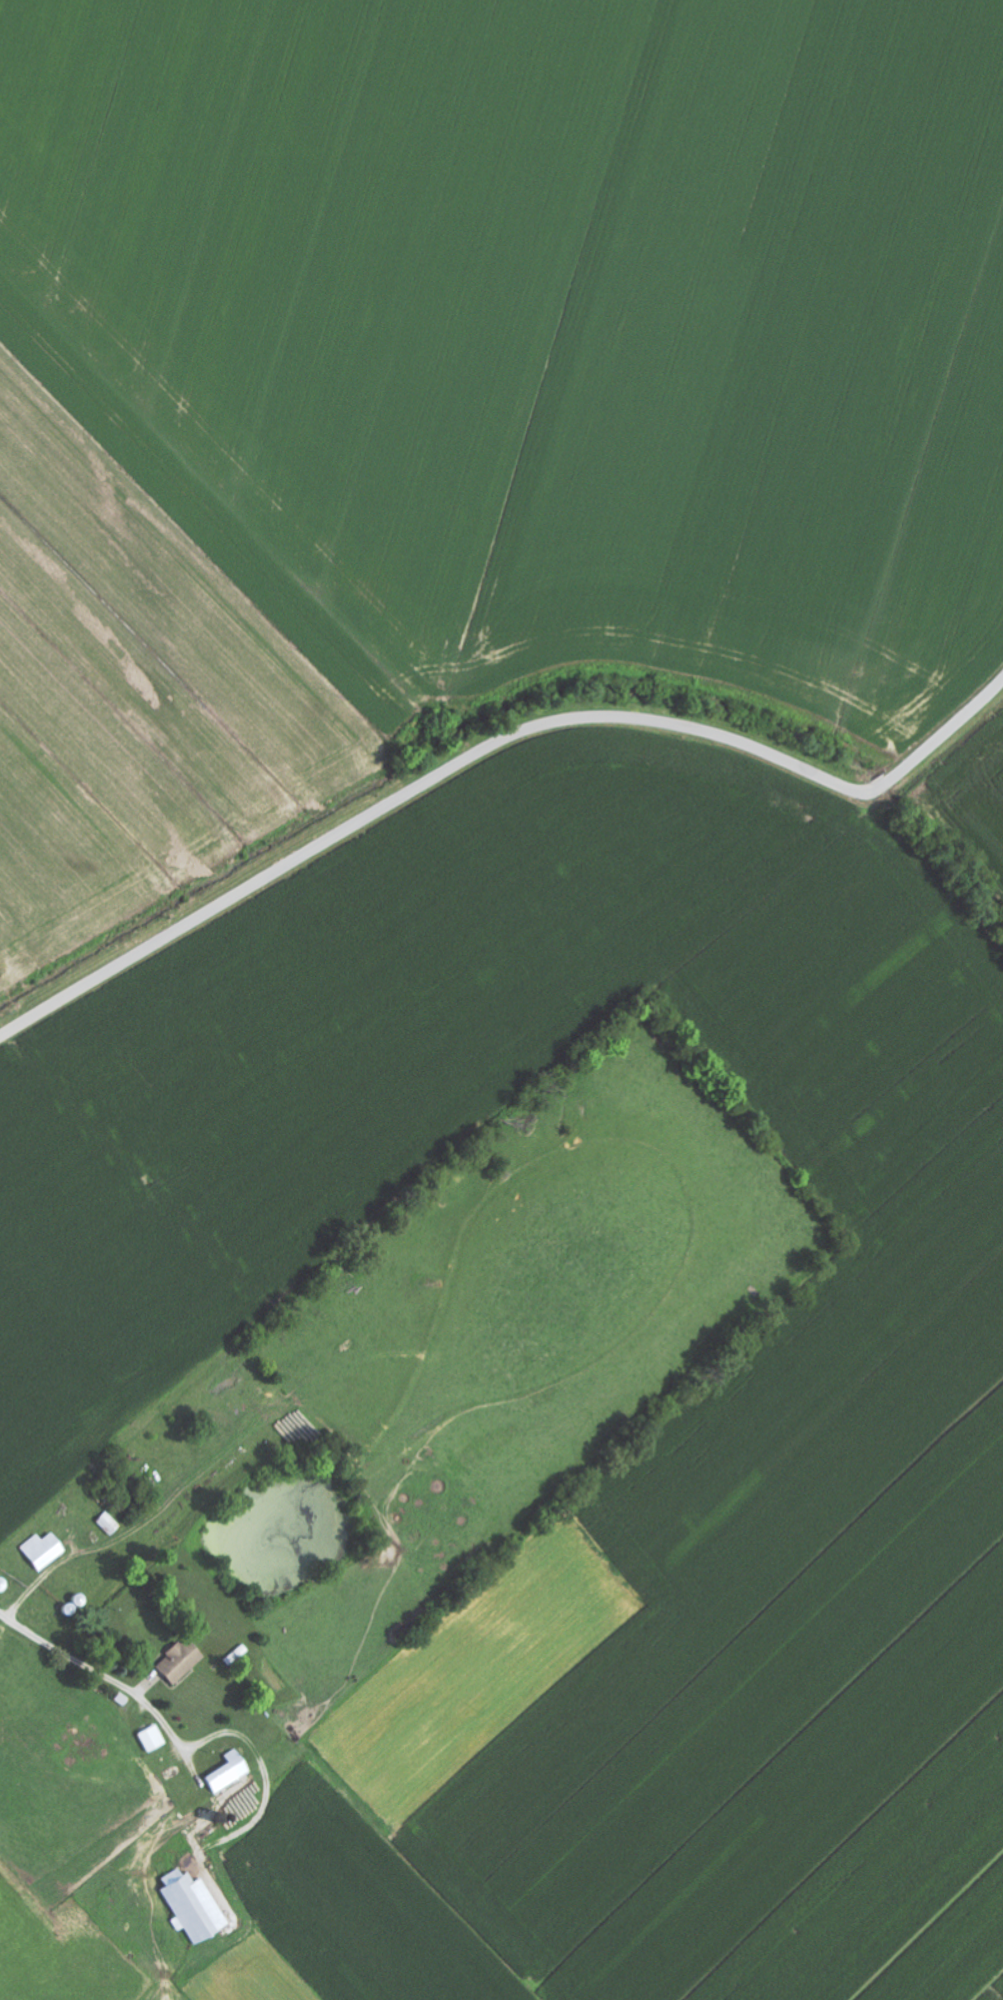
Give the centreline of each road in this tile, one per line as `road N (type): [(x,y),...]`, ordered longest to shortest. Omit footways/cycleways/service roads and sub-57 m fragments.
road 1 (residential): [(0,1036),(517,732),(576,717),(636,717),(746,743),(868,791),(911,763),(1002,677)]

